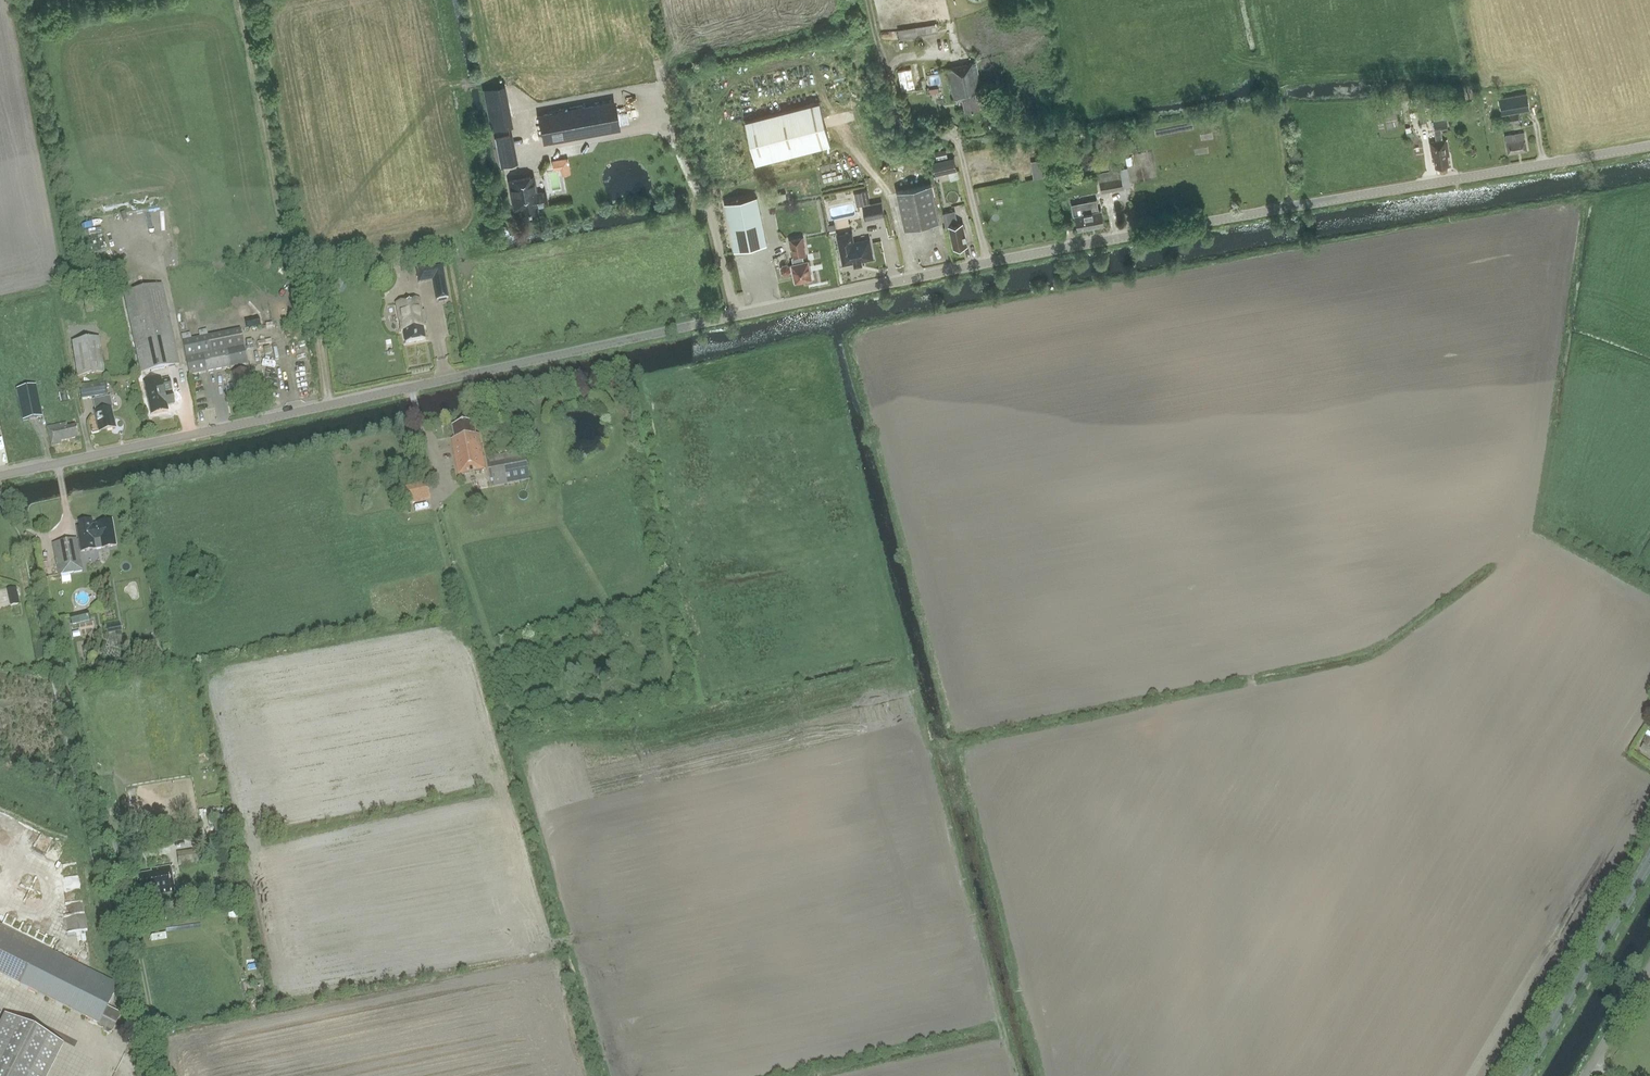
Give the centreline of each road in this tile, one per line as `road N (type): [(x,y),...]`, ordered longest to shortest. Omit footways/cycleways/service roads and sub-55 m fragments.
road 1 (tertiary): [(0,477),(443,388),(988,263),(1649,150)]
road 2 (secondary): [(1520,1075),(1649,864)]
road 3 (track): [(165,1075),(132,921)]

